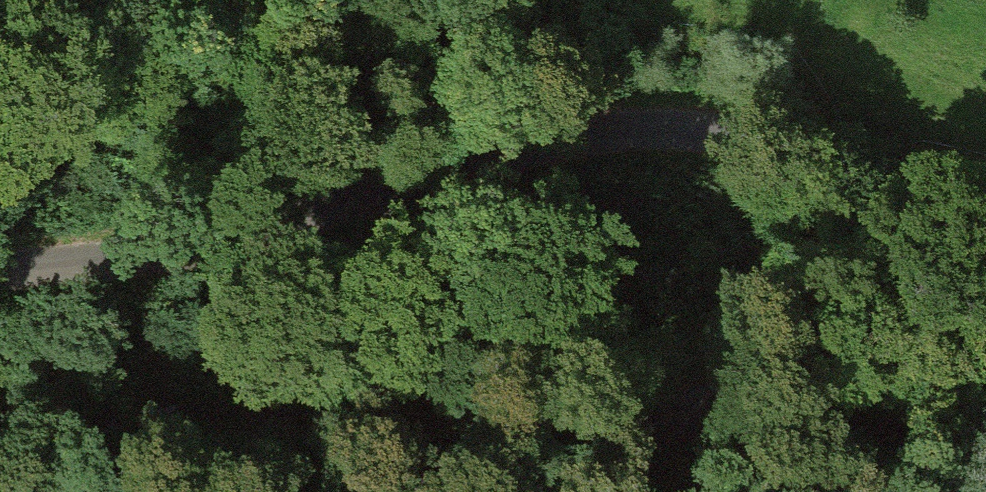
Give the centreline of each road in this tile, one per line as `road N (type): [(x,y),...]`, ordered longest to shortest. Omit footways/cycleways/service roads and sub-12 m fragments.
road 1 (unclassified): [(0,274),(212,236),(467,155),(685,122),(985,233)]
road 2 (unclassified): [(407,491),(561,435),(985,328)]

